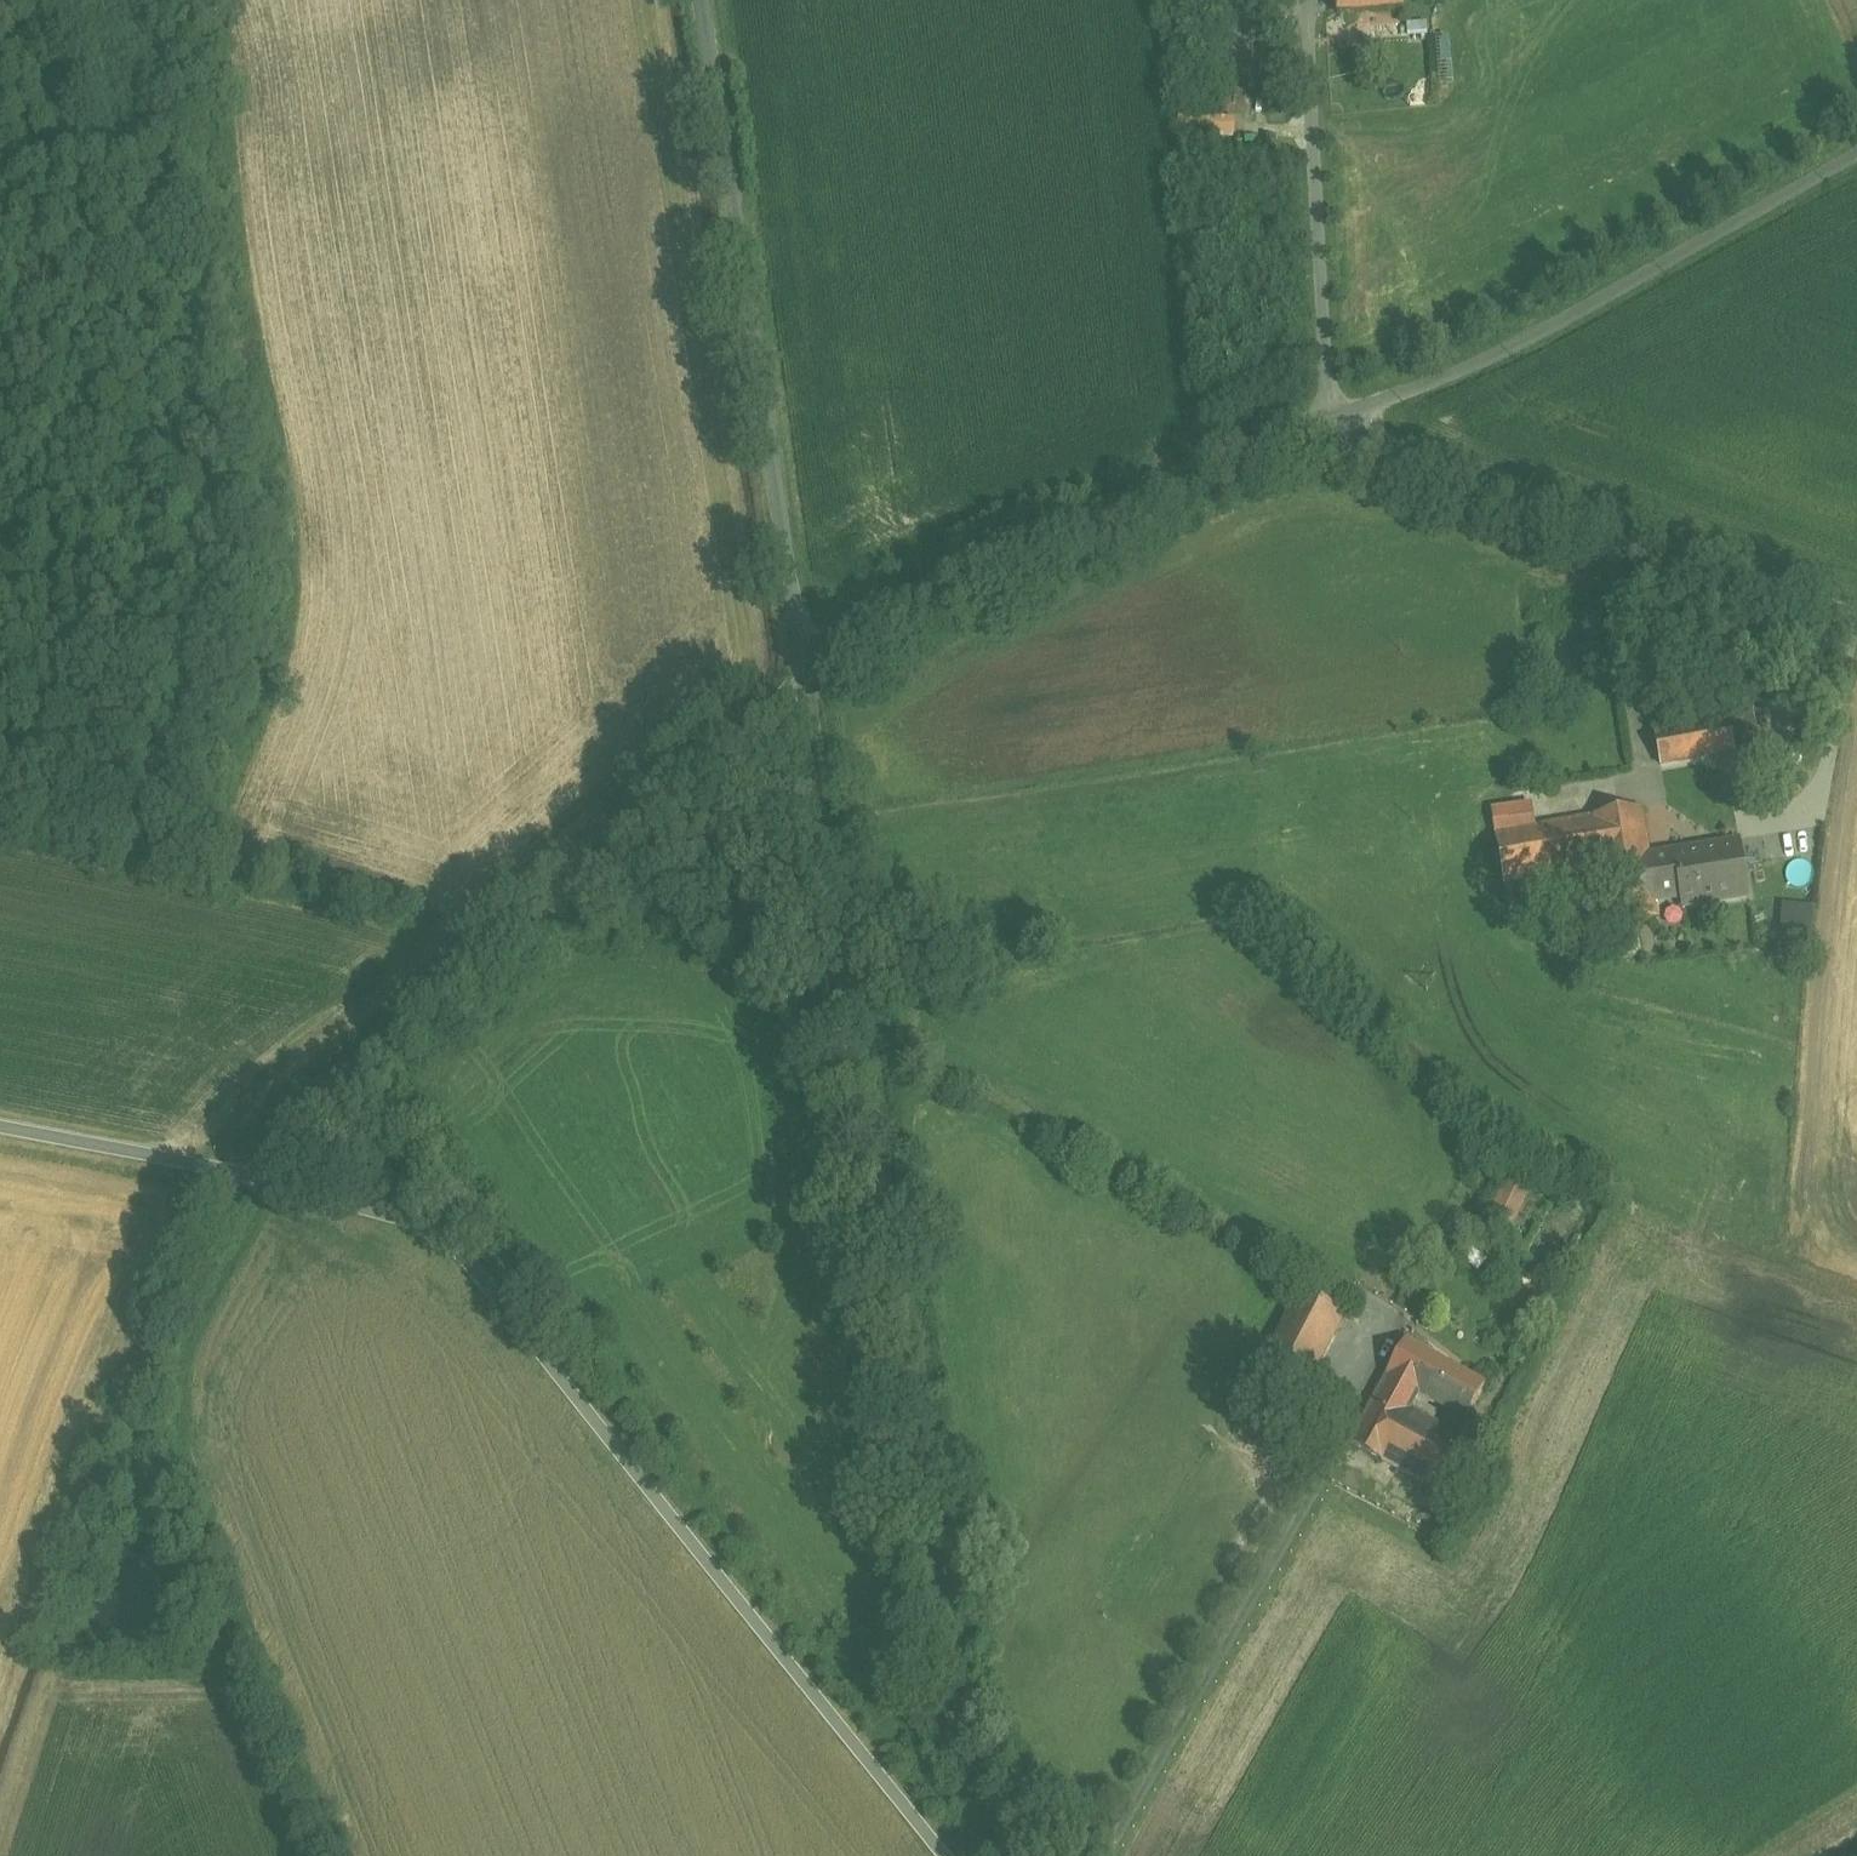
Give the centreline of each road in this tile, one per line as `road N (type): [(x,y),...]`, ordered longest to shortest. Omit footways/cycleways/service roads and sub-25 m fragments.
road 1 (unclassified): [(1026,1855),(962,1722),(849,1015),(803,658)]
road 2 (unclassified): [(803,658),(793,687),(249,1175),(0,1129)]
road 3 (unclassified): [(803,658),(701,0)]
road 4 (unclassified): [(1337,419),(1225,457),(828,638),(803,658)]
road 5 (unclassified): [(1856,158),(1511,347),(1337,419)]
road 6 (unclassified): [(1856,628),(1646,552),(1337,419)]

